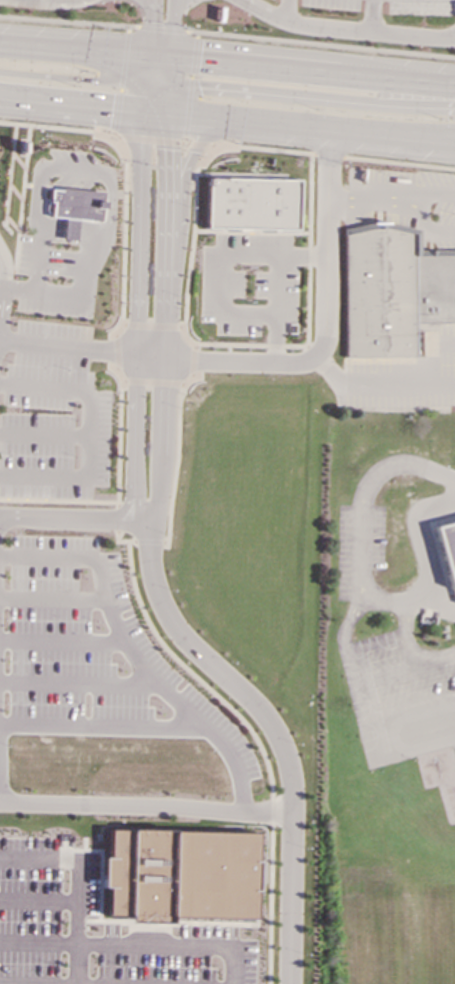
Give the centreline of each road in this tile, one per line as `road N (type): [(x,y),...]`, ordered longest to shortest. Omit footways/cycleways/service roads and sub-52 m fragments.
road 1 (residential): [(147,521),(151,567),(179,633),(267,714),(281,742),(295,801),(291,983)]
road 2 (residential): [(145,110),(135,498),(147,521)]
road 3 (residential): [(162,455),(170,113)]
road 4 (primary): [(170,113),(454,142)]
road 5 (primary): [(454,108),(171,88)]
road 6 (primary): [(447,84),(172,57)]
road 7 (primary): [(167,291),(194,152),(234,120)]
road 8 (primary): [(150,55),(0,43)]
road 9 (primary): [(0,72),(147,80)]
road 10 (primary): [(0,96),(145,110)]

